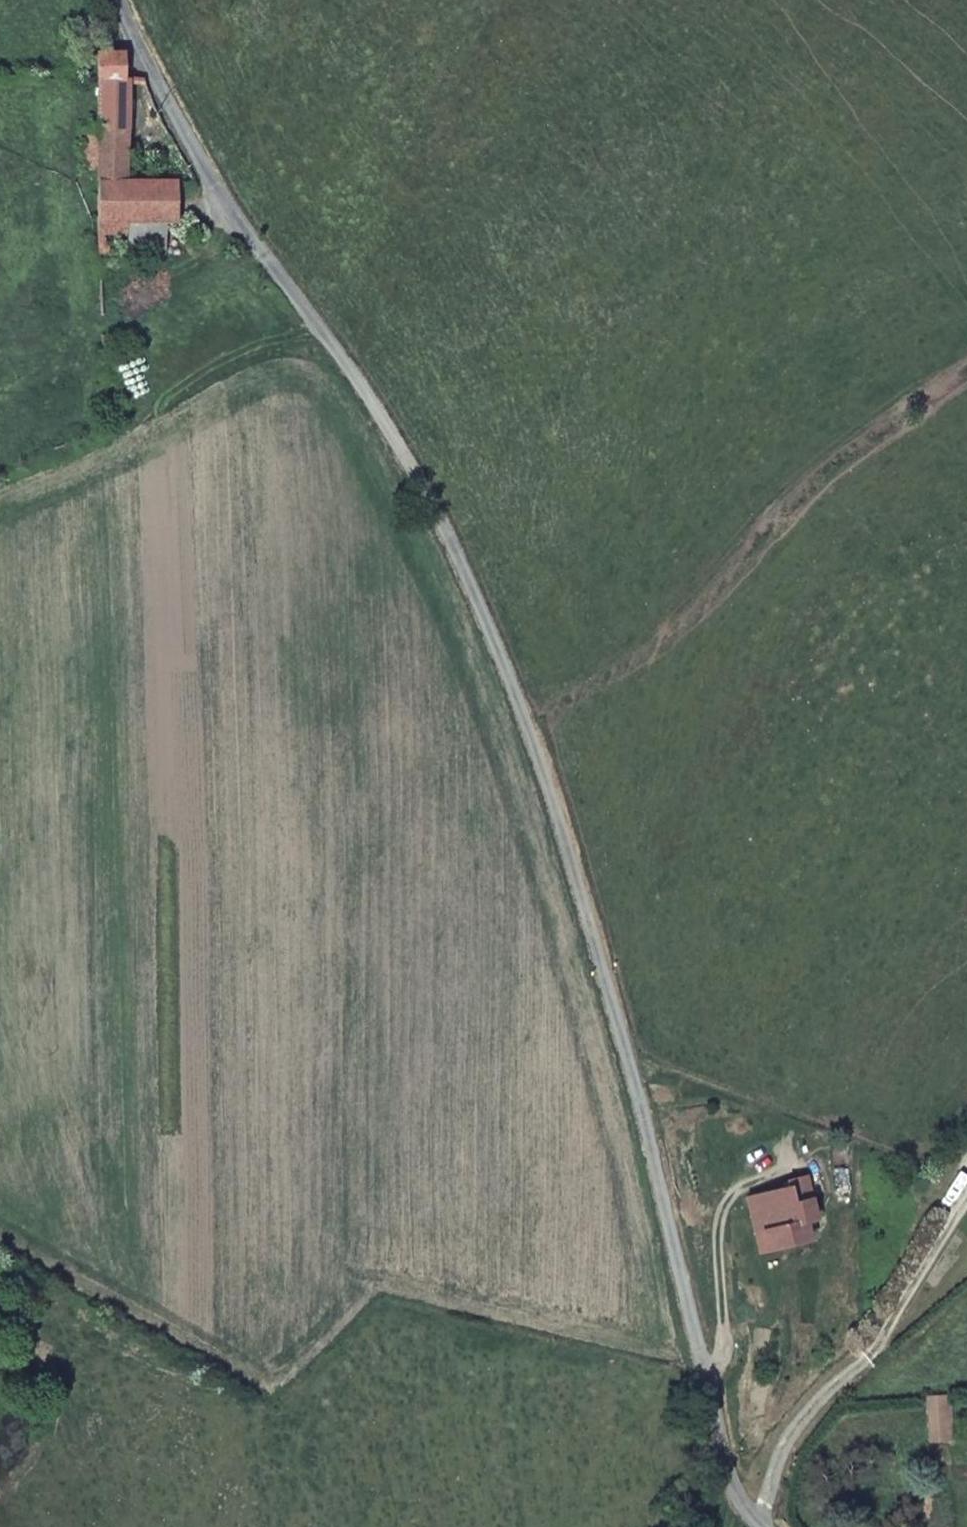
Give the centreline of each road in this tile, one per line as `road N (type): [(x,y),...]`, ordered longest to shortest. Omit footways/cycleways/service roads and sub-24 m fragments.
road 1 (unclassified): [(766,1526),(725,1453),(622,1050),(503,668),(393,442),(211,184),(117,0)]

